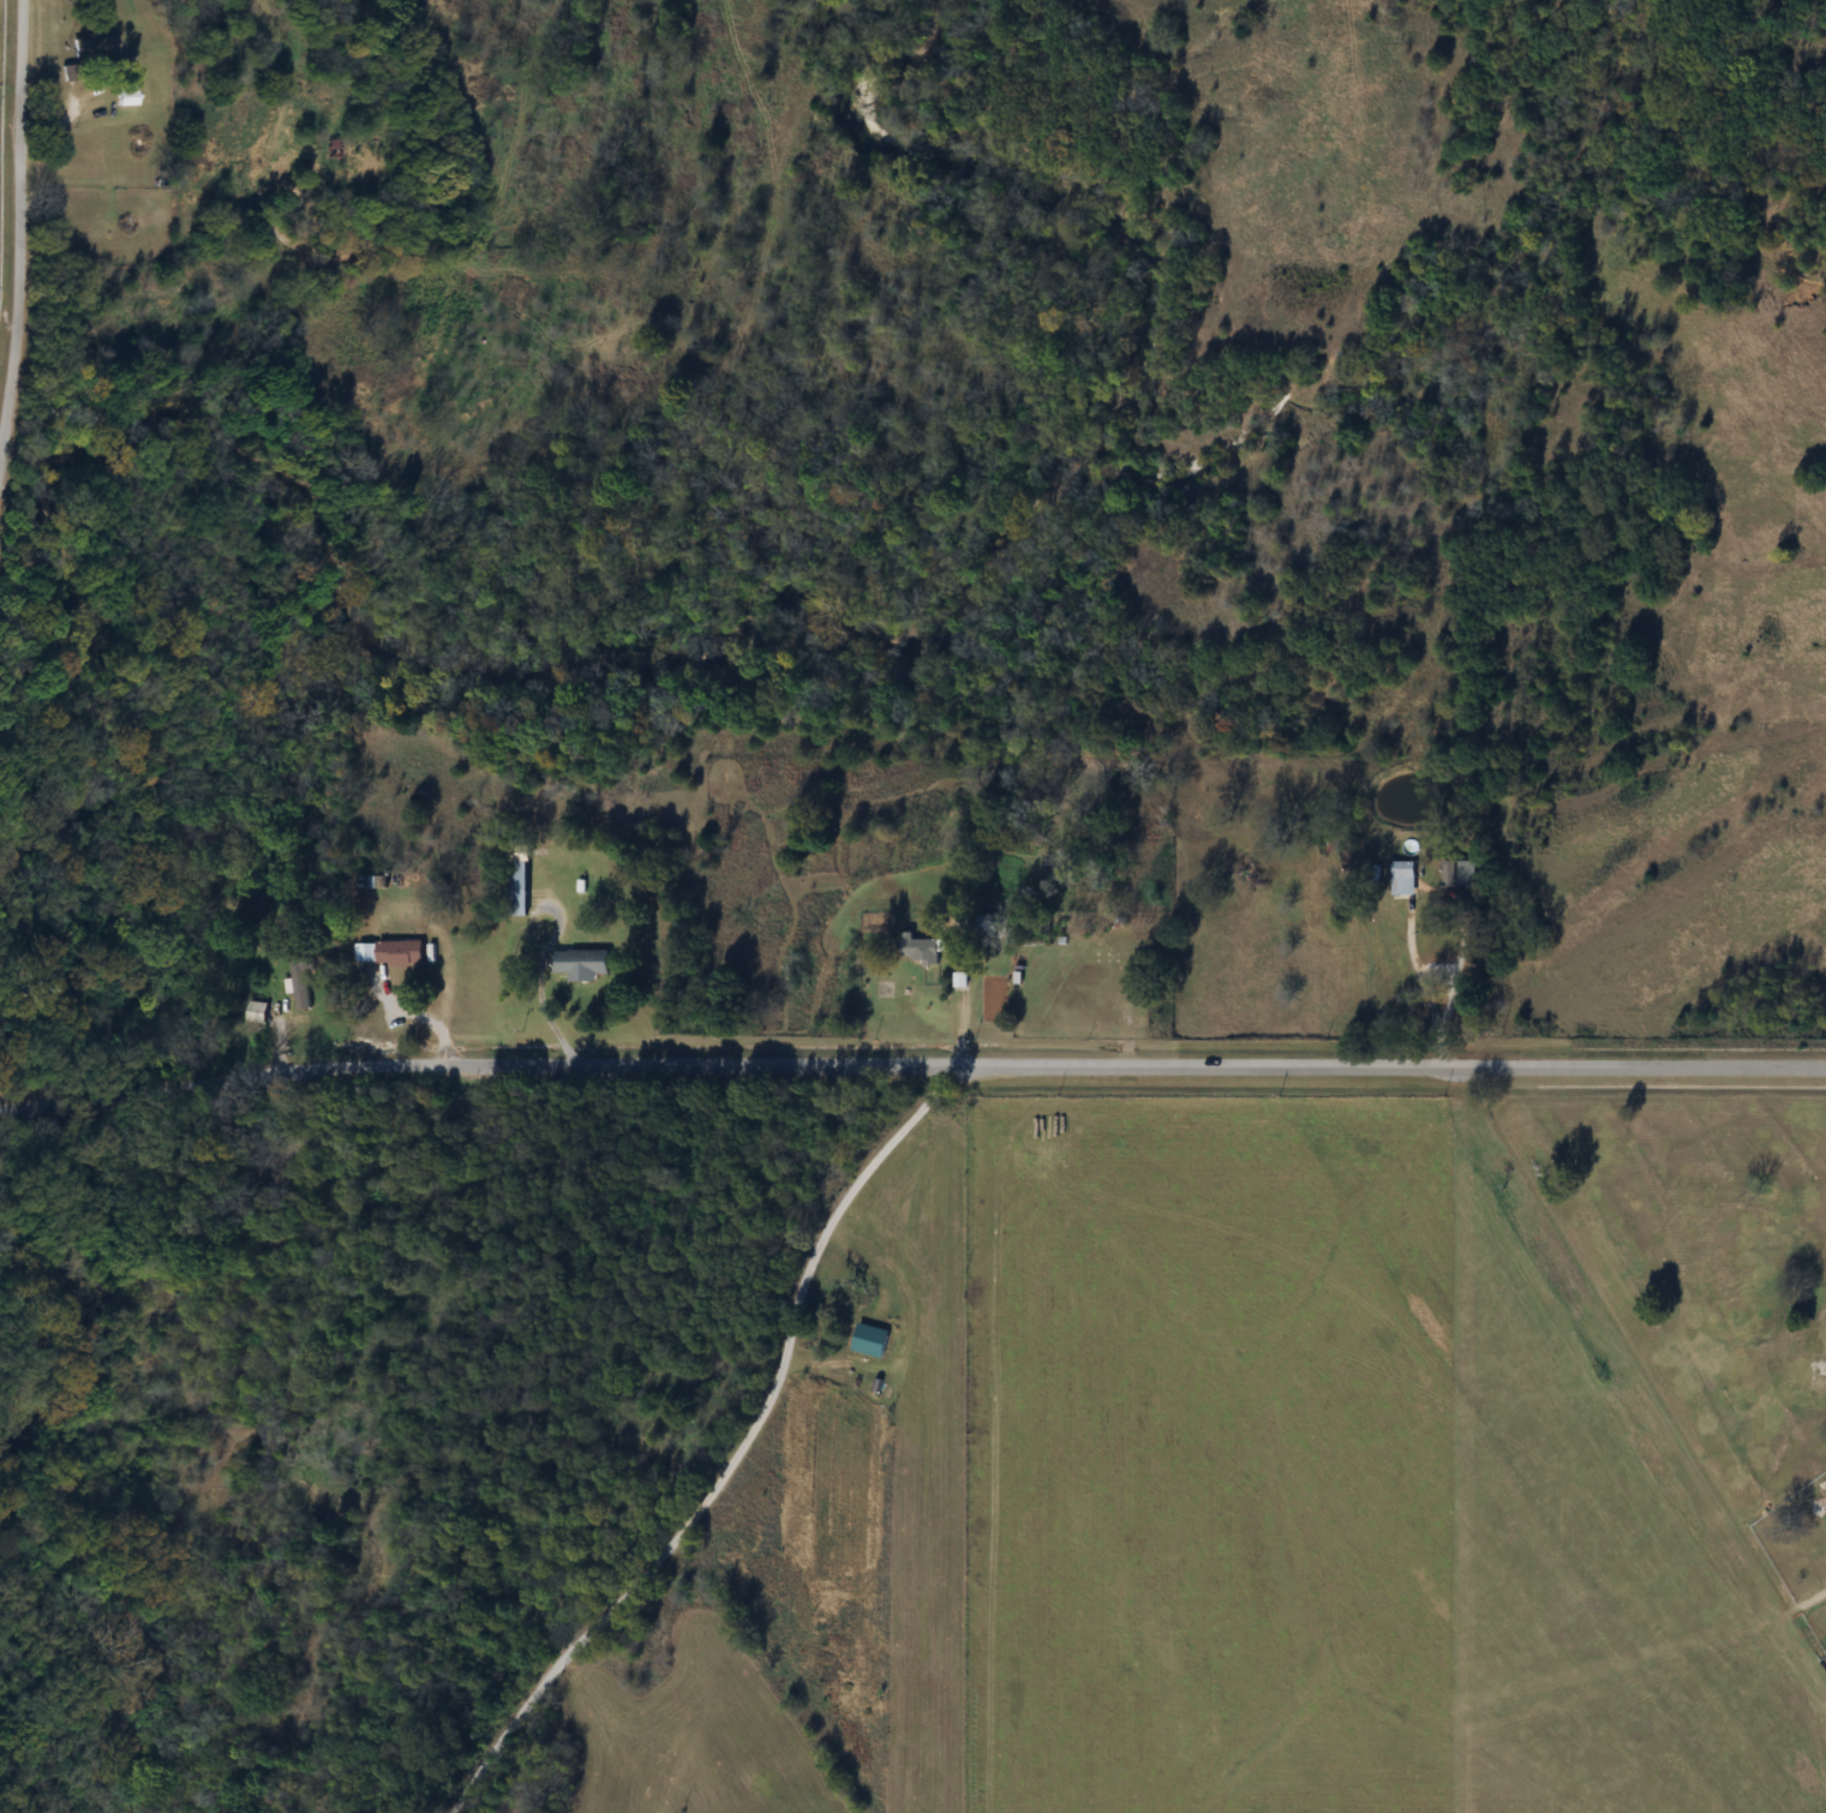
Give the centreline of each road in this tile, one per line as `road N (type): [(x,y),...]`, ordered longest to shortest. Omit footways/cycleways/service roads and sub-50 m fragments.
road 1 (residential): [(1825,1073),(282,1064),(190,1093),(0,1115)]
road 2 (residential): [(0,472),(22,268),(23,0)]

